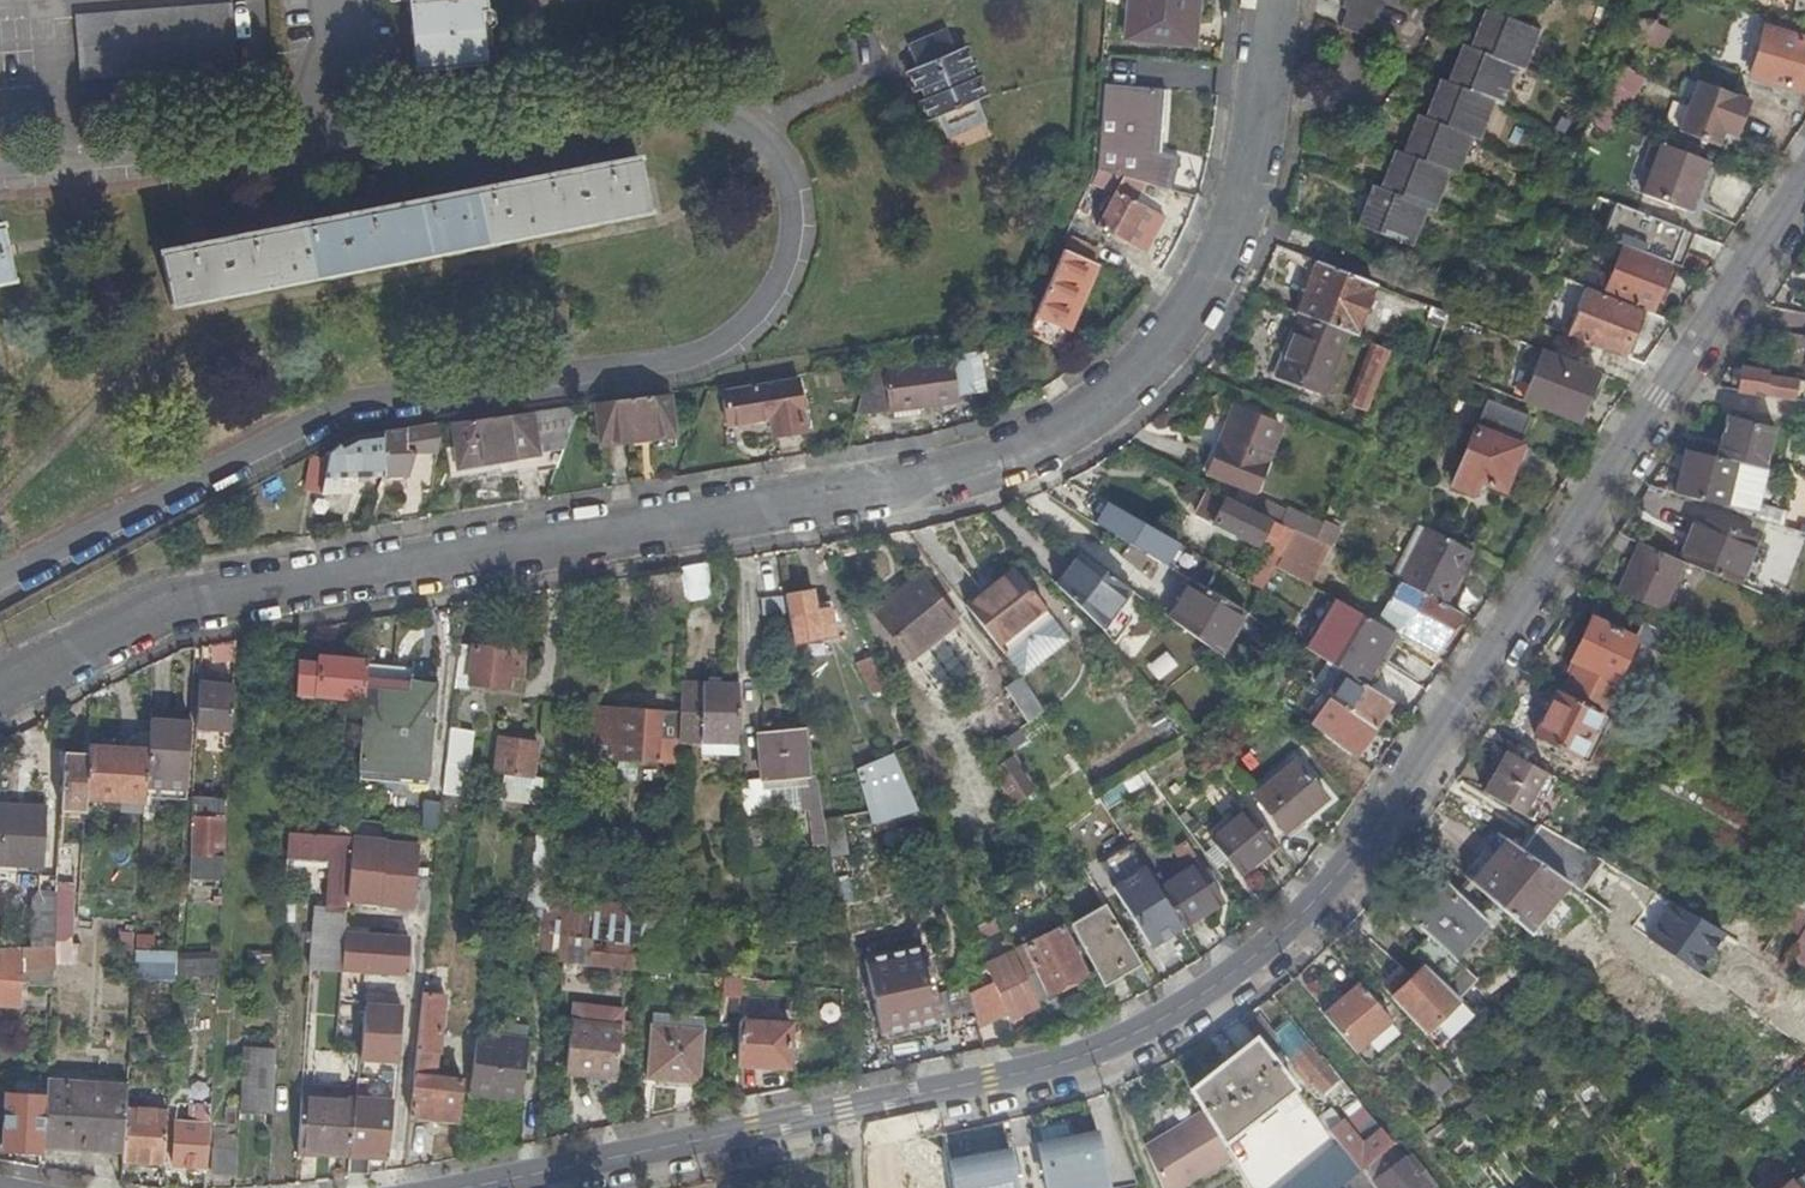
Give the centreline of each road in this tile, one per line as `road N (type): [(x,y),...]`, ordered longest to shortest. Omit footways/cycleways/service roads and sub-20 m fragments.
road 1 (residential): [(0,686),(177,600),(964,474),(1029,451),(1139,376),(1194,296),(1238,214),(1272,0)]
road 2 (residential): [(0,579),(362,397),(678,358),(725,340),(757,311),(791,235),(795,193),(776,153),(753,134)]
road 3 (residential): [(478,1187),(1077,1059),(1239,973),(1336,883)]
road 4 (residential): [(1804,183),(1336,883)]
road 5 (residential): [(753,134),(727,114),(632,114),(298,140)]
road 6 (residential): [(298,140),(0,166)]
road 7 (residential): [(912,58),(753,134)]
road 8 (residential): [(298,140),(324,0)]

